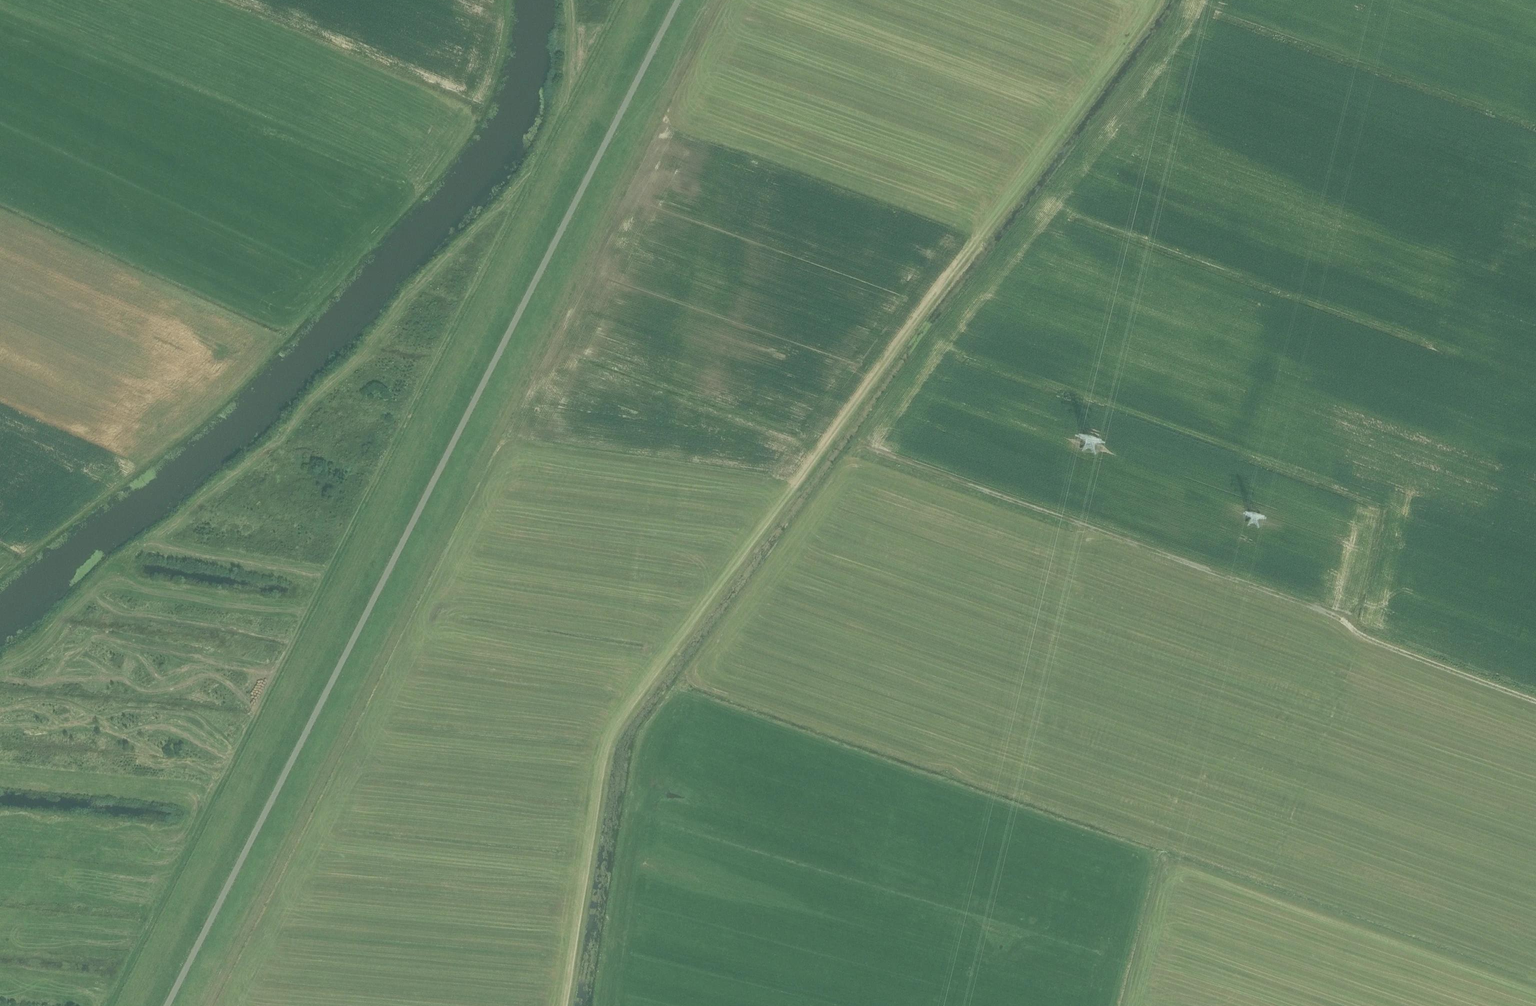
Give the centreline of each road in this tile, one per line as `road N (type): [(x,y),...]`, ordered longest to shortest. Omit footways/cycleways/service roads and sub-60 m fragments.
road 1 (track): [(1535,700),(1374,640),(1341,617)]

